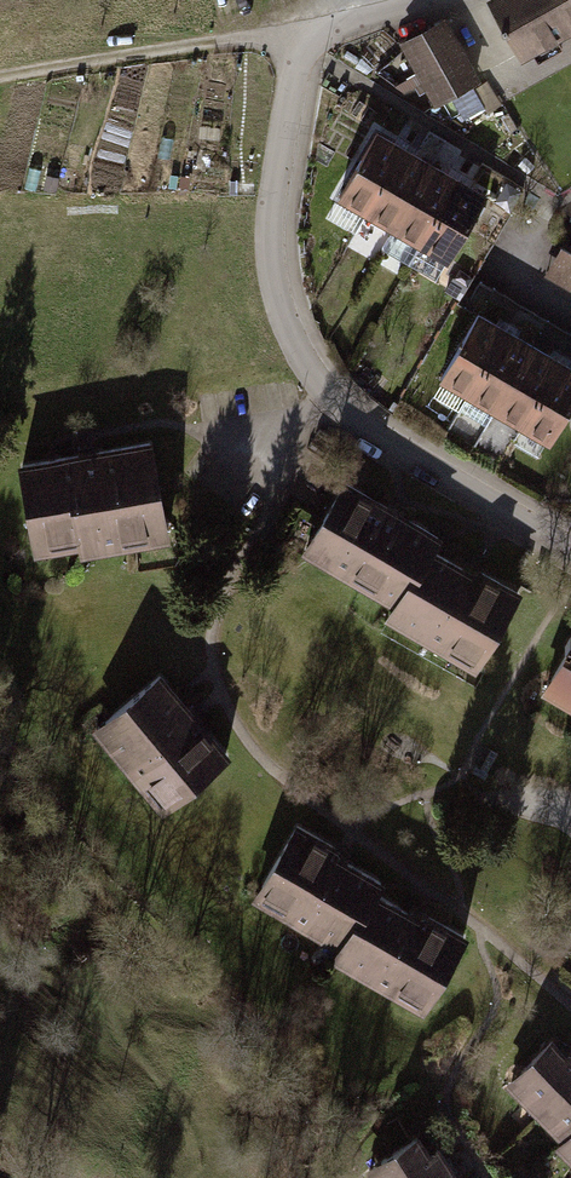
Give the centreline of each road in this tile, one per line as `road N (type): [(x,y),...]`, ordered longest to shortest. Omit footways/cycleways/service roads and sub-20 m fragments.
road 1 (residential): [(570,547),(348,419),(309,359),(283,292),(275,221),(288,106),(335,24)]
road 2 (track): [(0,76),(335,24)]

